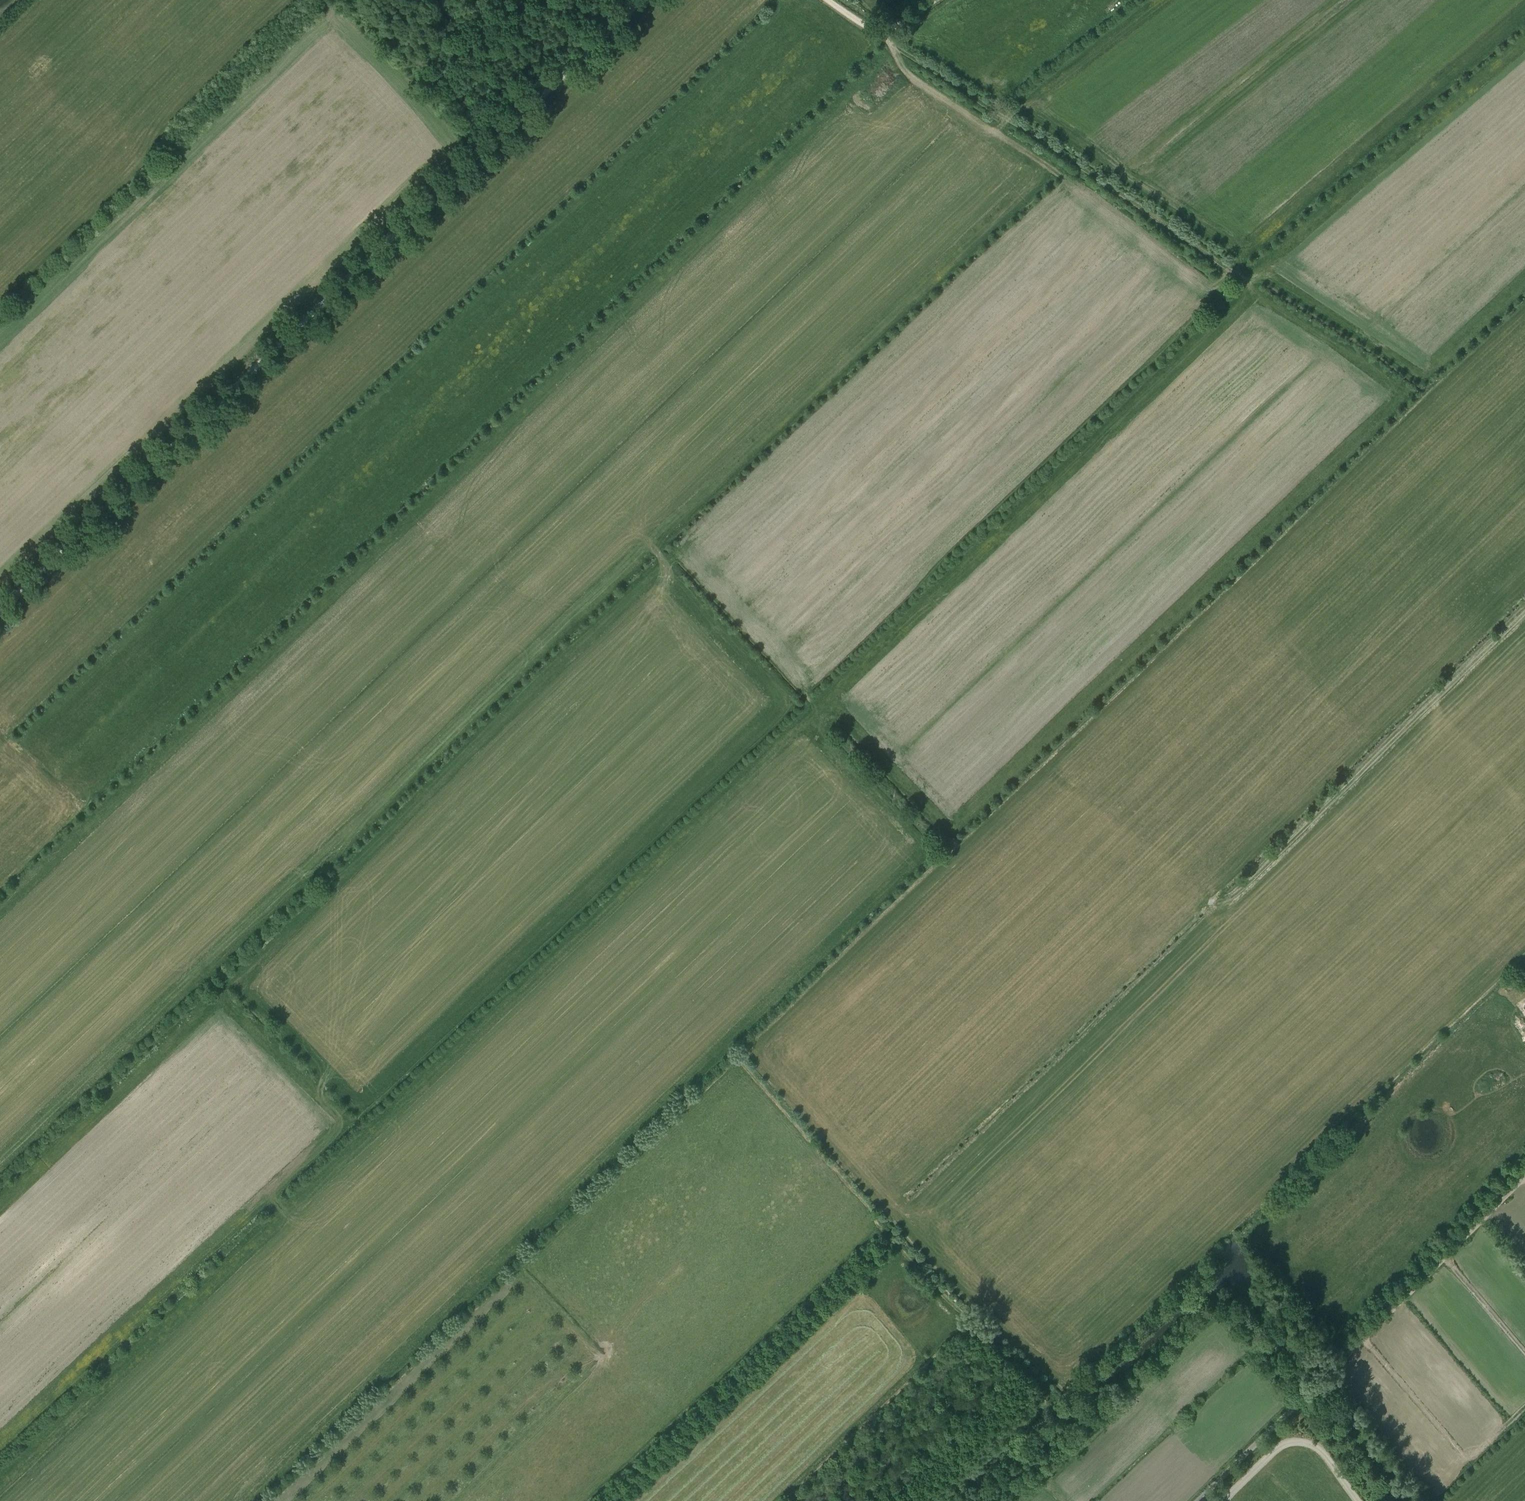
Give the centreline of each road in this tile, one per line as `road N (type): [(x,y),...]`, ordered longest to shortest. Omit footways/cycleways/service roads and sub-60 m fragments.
road 1 (track): [(639,0),(0,601)]
road 2 (track): [(881,34),(905,71),(1248,278),(1248,299)]
road 3 (track): [(890,1242),(616,1497)]
road 4 (track): [(890,1242),(1035,1384),(1040,1400),(936,1500)]
road 5 (track): [(783,1500),(968,1324)]
road 6 (track): [(999,1355),(924,1429),(894,1439),(881,1500)]

